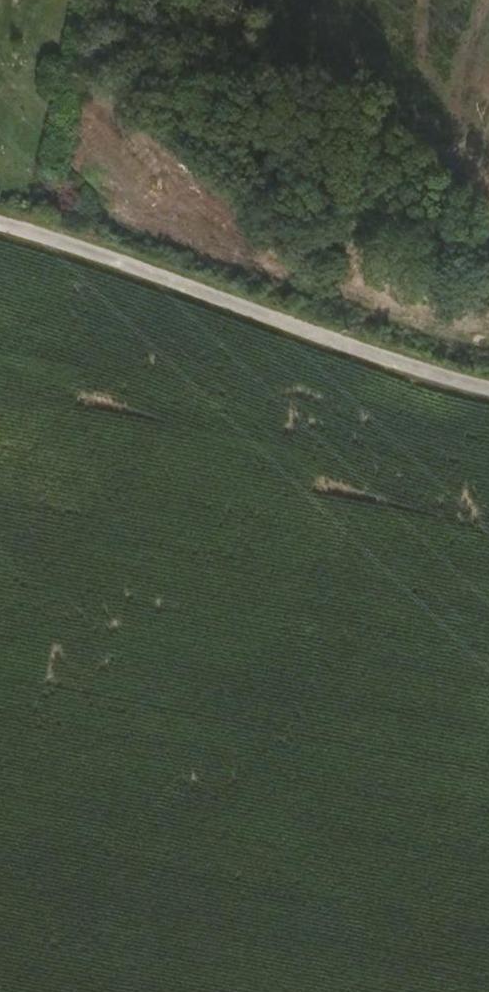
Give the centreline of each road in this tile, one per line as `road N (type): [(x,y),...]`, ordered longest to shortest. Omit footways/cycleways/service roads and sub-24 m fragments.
road 1 (unclassified): [(0,221),(488,376)]

